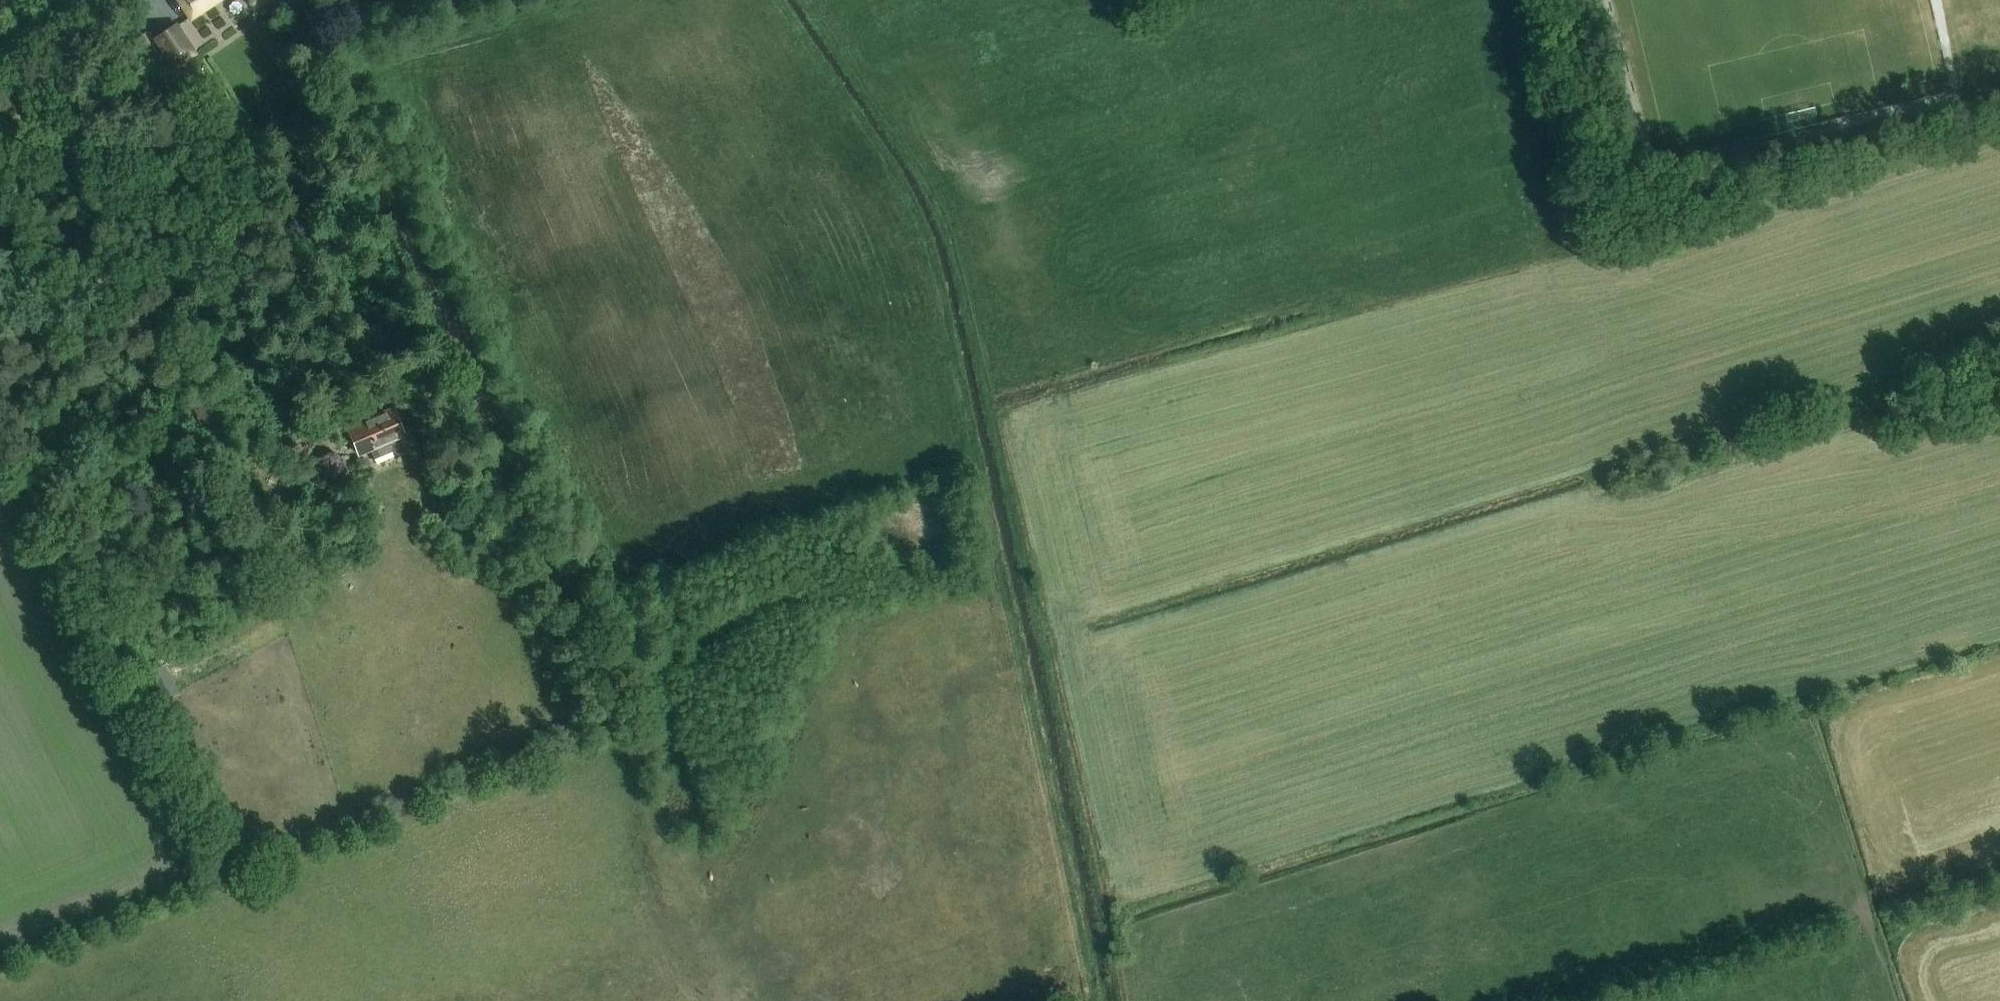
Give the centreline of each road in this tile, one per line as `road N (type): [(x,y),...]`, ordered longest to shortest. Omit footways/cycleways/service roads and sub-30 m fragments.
road 1 (track): [(302,0),(609,713)]

